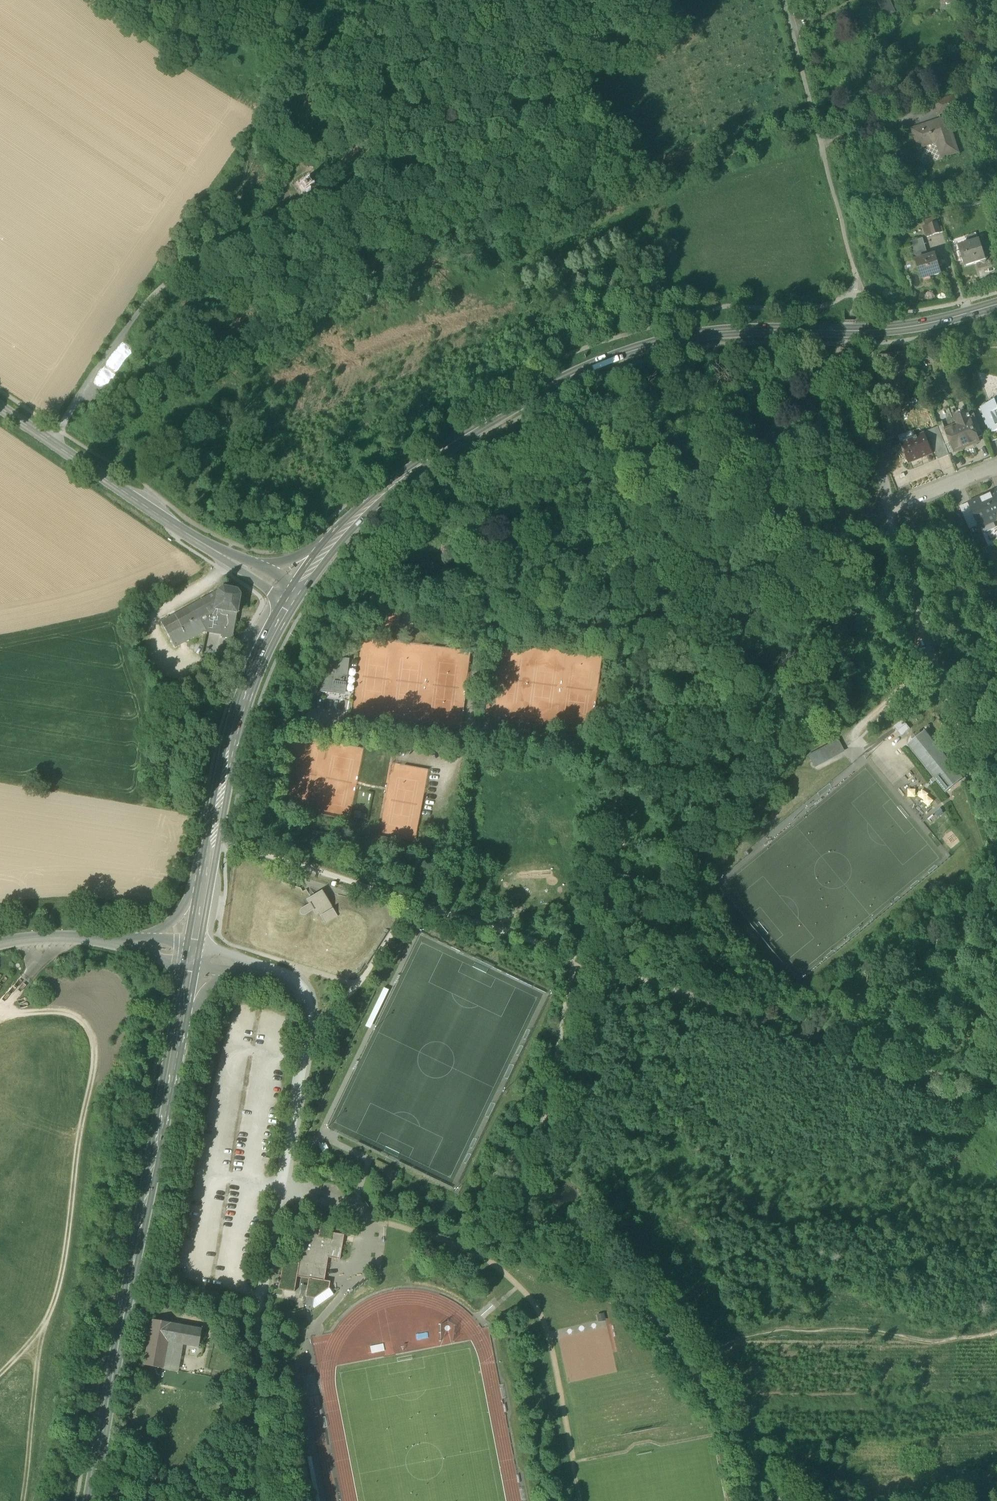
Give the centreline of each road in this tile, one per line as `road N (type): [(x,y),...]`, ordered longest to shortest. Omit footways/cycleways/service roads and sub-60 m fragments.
road 1 (secondary): [(996,305),(886,331),(717,333),(616,357),(484,422),(390,486),(290,592)]
road 2 (track): [(574,959),(547,1115),(495,1181),(491,1214),(506,1236),(558,1270),(629,1297),(782,1500)]
road 3 (secondary): [(87,1500),(193,950)]
road 4 (unclassified): [(877,456),(850,441),(841,408),(810,408),(752,434),(736,463),(620,538),(486,601)]
road 5 (track): [(996,1090),(574,959)]
road 6 (unclassified): [(193,950),(295,982),(310,1006),(268,1281)]
road 7 (secondary): [(290,592),(175,527),(0,407)]
road 8 (secondary): [(213,844),(228,758),(290,592)]
road 9 (track): [(217,816),(233,819),(227,849),(412,906)]
road 10 (residential): [(841,219),(784,0)]
road 11 (track): [(268,1281),(259,1321),(265,1500)]
road 12 (track): [(937,662),(996,847)]
road 13 (track): [(574,959),(412,906)]
road 14 (unclassified): [(888,510),(937,662)]
road 15 (track): [(412,906),(357,987),(330,1013),(309,1019)]
road 16 (secondary): [(213,844),(172,921),(153,934),(115,938)]
road 17 (unclassified): [(486,601),(465,736)]
road 18 (track): [(937,662),(857,740),(862,762)]

